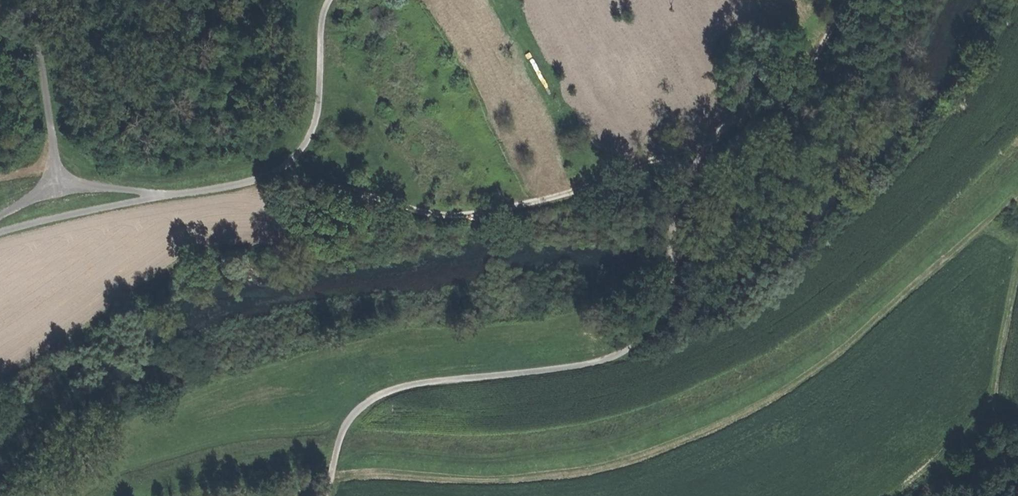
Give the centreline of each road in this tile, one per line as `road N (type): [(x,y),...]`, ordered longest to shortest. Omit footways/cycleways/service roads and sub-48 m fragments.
road 1 (track): [(1017,170),(810,351),(705,413),(592,451),(506,458),(287,453),(150,471),(89,495)]
road 2 (track): [(690,158),(653,330),(623,354),(393,382),(351,416),(326,495)]
road 3 (track): [(291,172),(420,216),(520,209),(690,158)]
road 4 (track): [(23,0),(61,179)]
road 5 (track): [(332,0),(316,133),(291,172)]
road 6 (track): [(736,120),(809,72),(846,0)]
road 7 (track): [(0,231),(164,195)]
road 8 (track): [(291,172),(164,195)]

